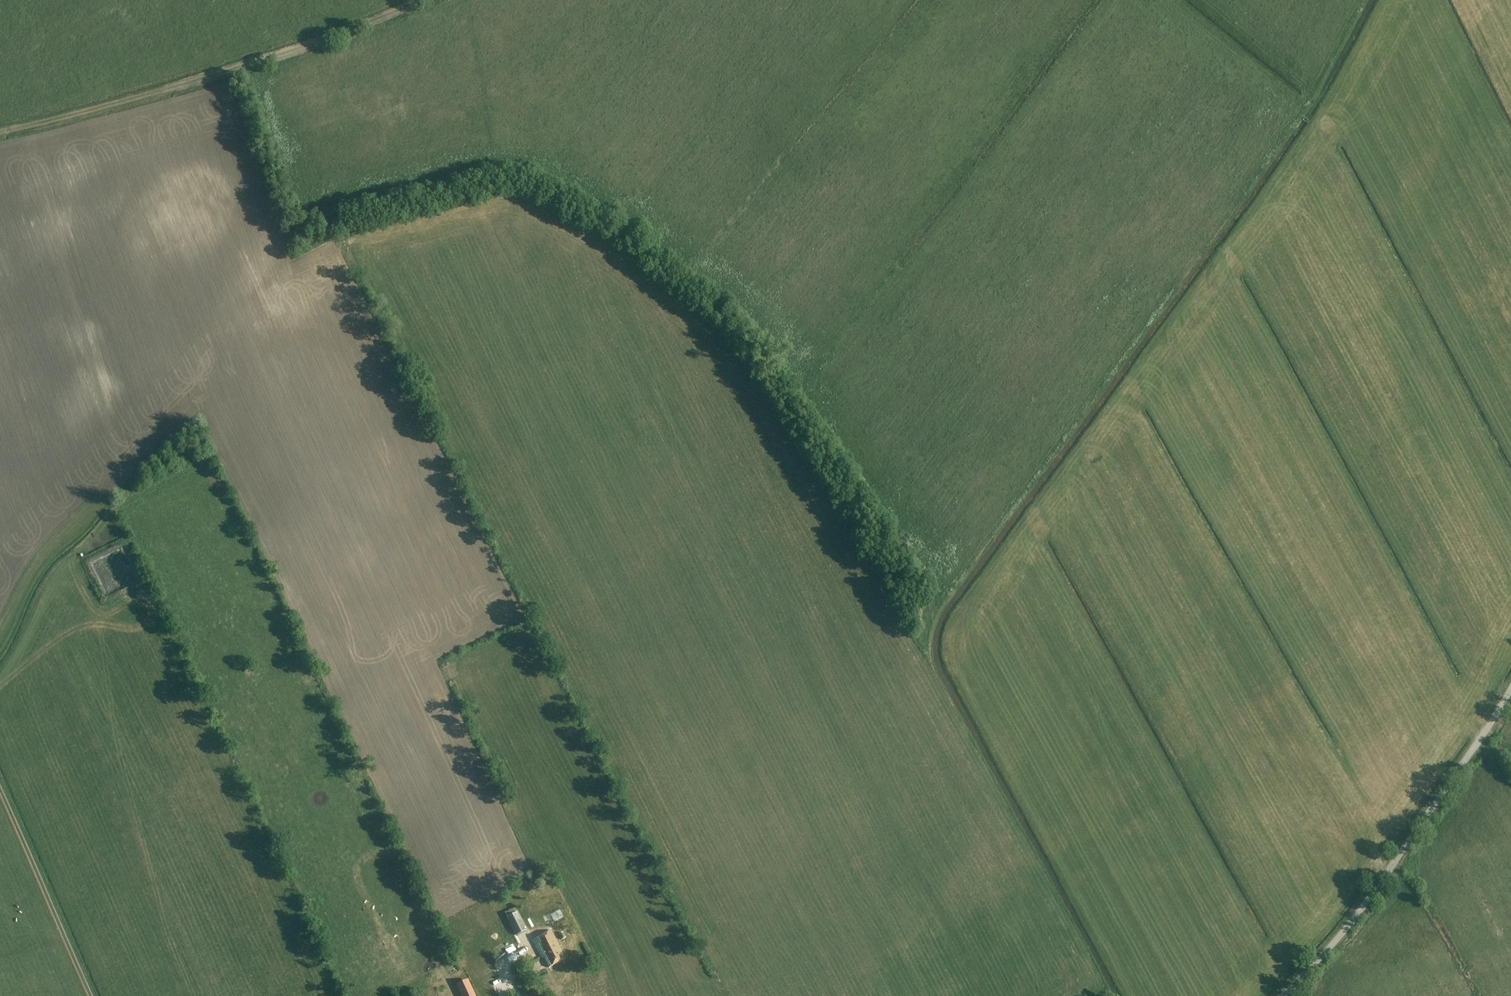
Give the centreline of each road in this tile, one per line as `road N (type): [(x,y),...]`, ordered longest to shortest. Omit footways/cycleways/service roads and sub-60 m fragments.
road 1 (track): [(422,0),(299,48),(0,130)]
road 2 (unclassified): [(1284,995),(1397,865),(1510,692)]

